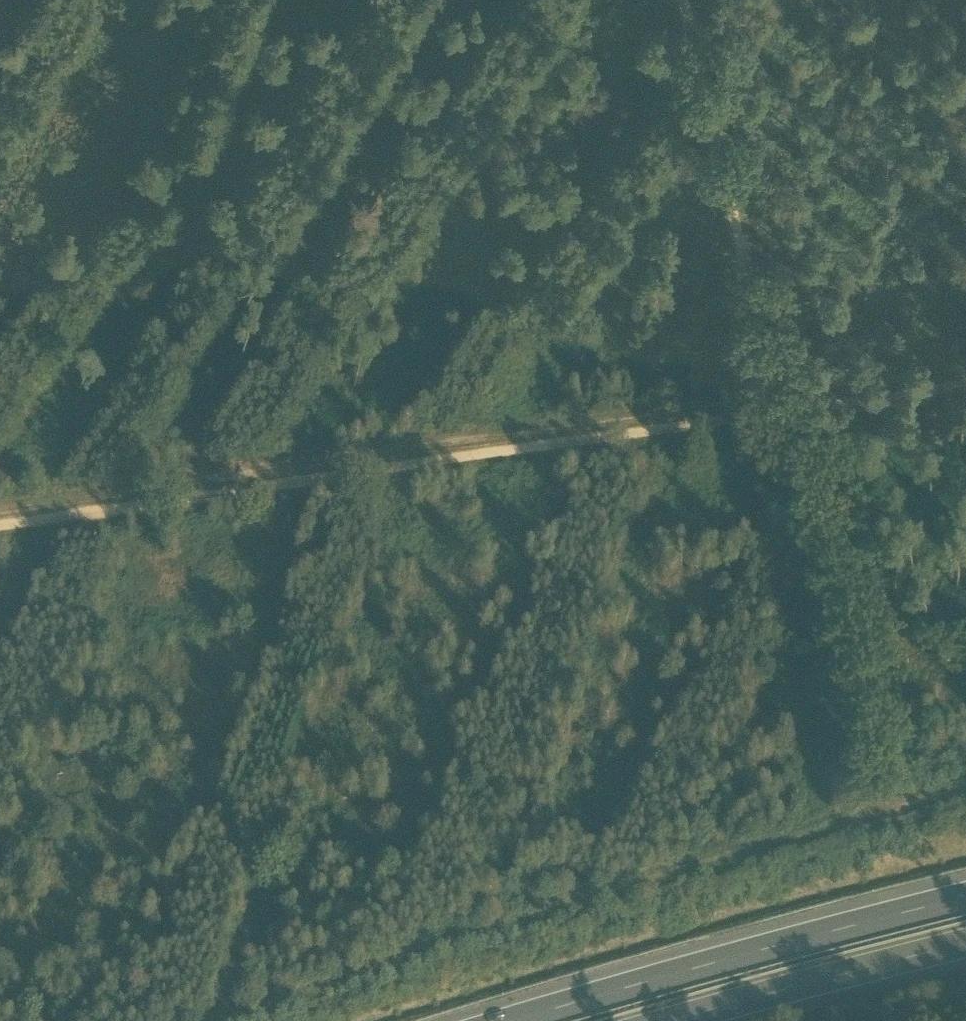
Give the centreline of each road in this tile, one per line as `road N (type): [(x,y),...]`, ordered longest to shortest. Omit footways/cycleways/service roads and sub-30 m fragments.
road 1 (track): [(0,529),(784,413)]
road 2 (track): [(887,810),(354,976),(240,1020)]
road 3 (motorway): [(965,891),(503,1020)]
road 4 (track): [(784,413),(680,0)]
road 5 (track): [(784,413),(887,810)]
road 6 (motorway): [(651,1020),(965,936)]
road 7 (track): [(965,383),(784,413)]

